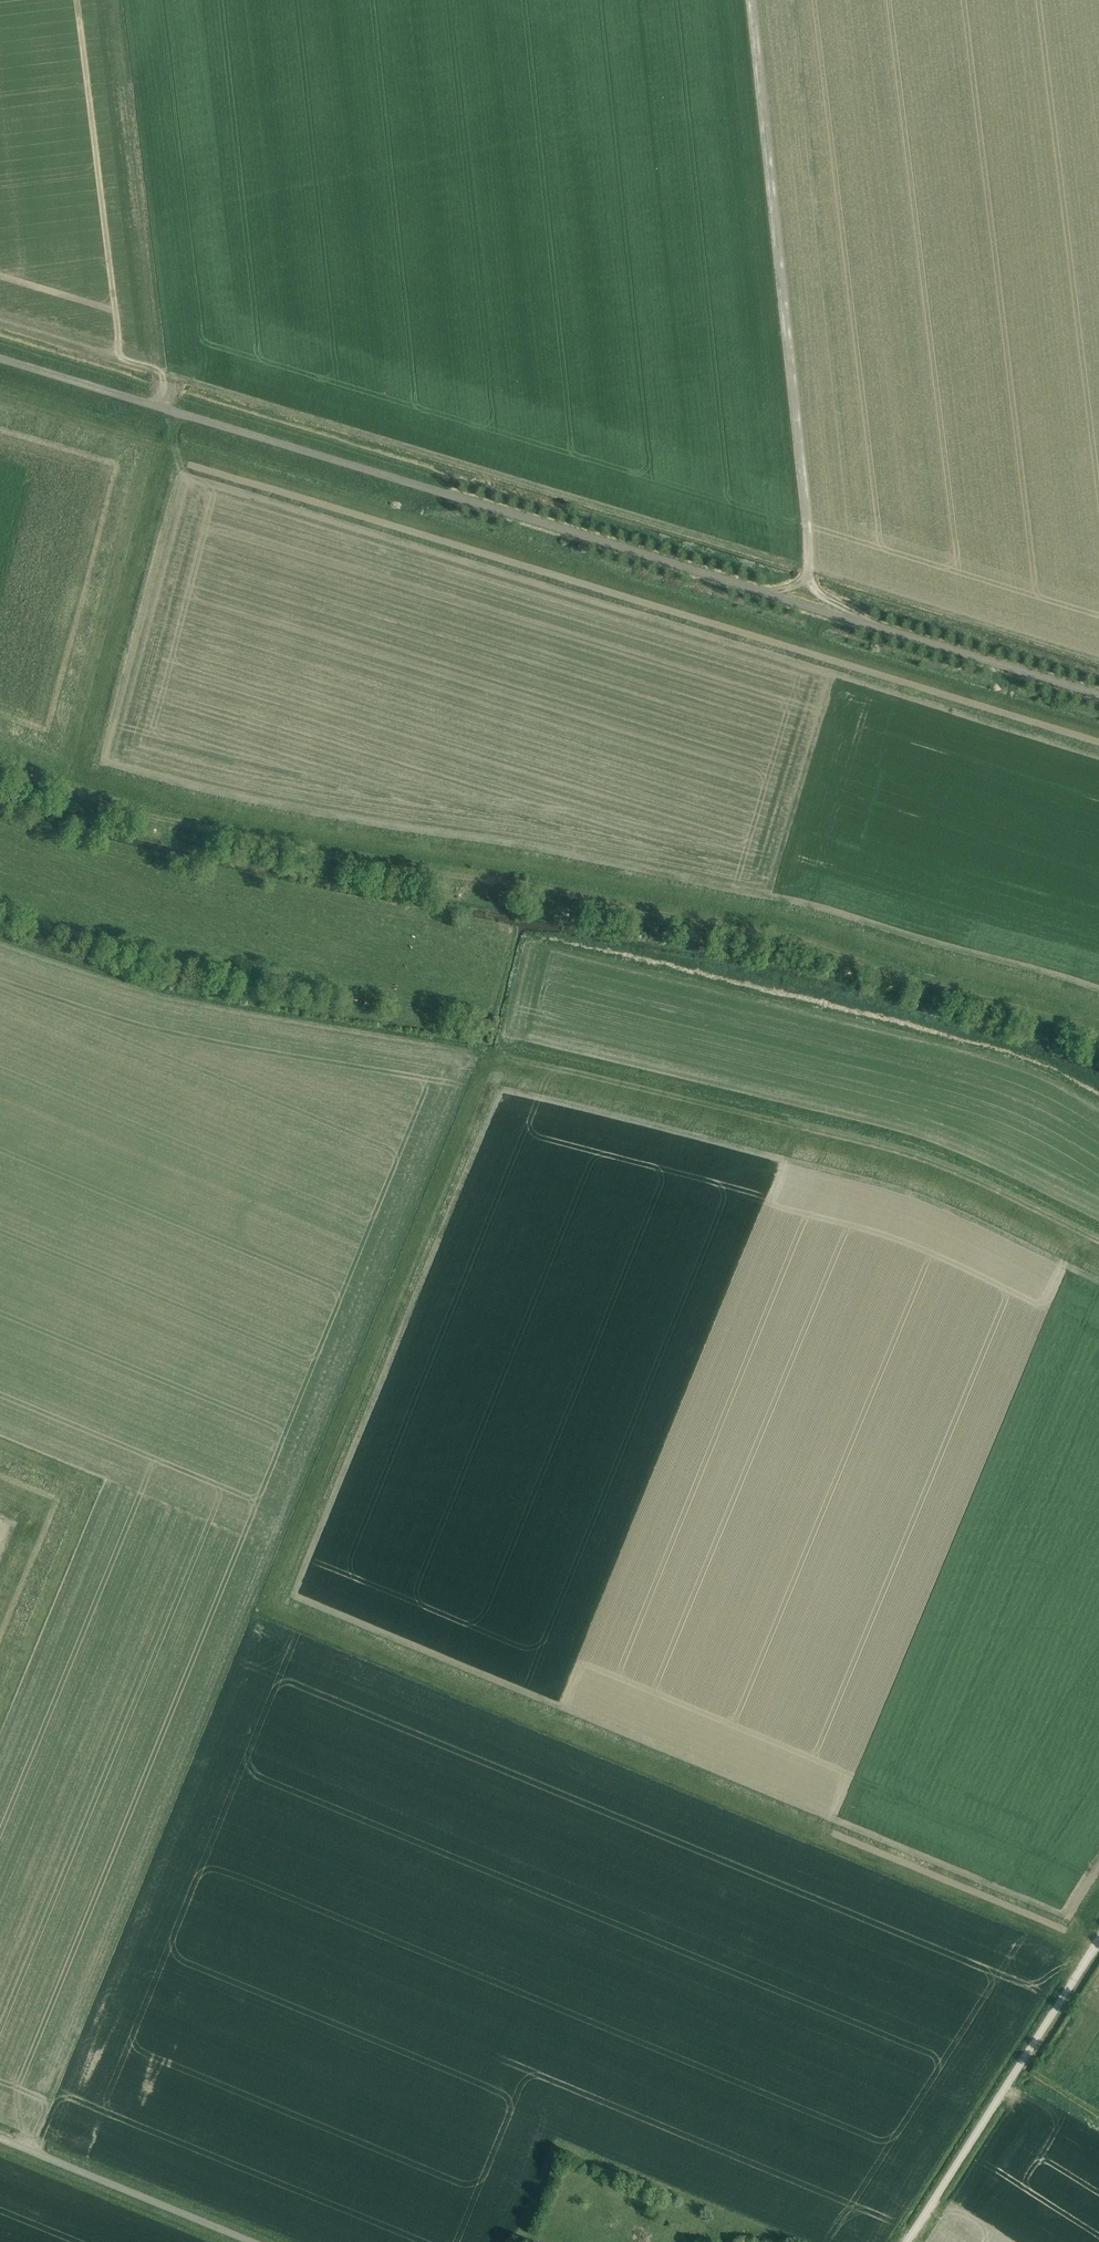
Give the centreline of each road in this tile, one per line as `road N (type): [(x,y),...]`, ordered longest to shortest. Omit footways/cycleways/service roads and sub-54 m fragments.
road 1 (track): [(1098,692),(0,356)]
road 2 (unclassified): [(907,2241),(1098,1941)]
road 3 (unclassified): [(0,2139),(250,2241)]

